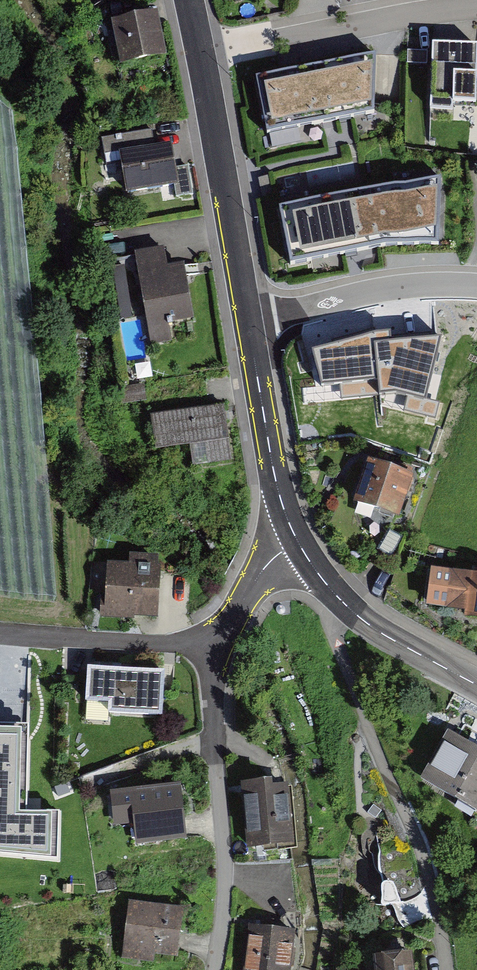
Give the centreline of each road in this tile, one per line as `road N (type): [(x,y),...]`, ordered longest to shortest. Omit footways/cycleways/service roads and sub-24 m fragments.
road 1 (residential): [(214,969),(225,857),(212,648)]
road 2 (residential): [(199,52),(476,9)]
road 3 (residential): [(249,320),(199,52)]
road 4 (residential): [(476,687),(358,618),(295,537)]
road 5 (residential): [(476,286),(417,284),(249,320)]
road 6 (residential): [(295,537),(272,462),(249,320)]
road 7 (residential): [(212,648),(0,633)]
road 8 (residential): [(212,648),(295,537)]

